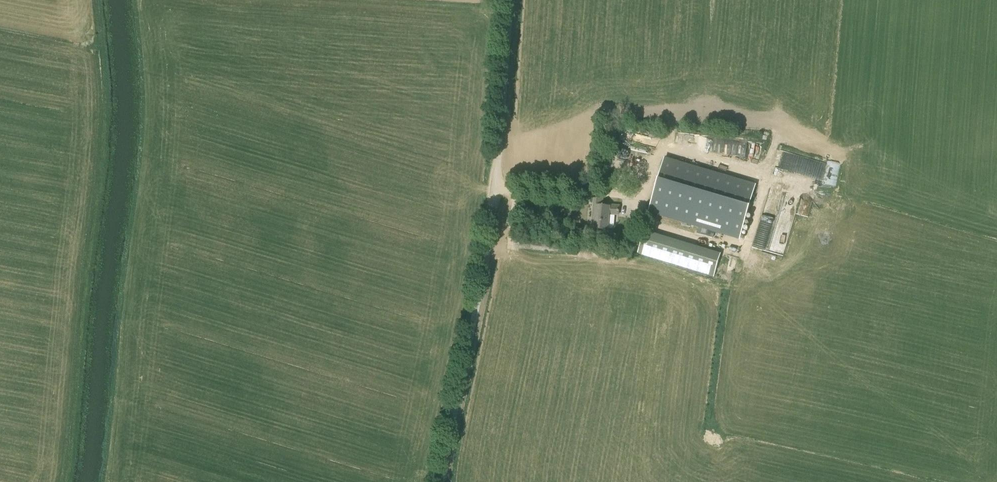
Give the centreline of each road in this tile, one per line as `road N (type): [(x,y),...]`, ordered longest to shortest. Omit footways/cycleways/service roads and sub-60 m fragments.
road 1 (unclassified): [(445,481),(491,238),(511,0)]
road 2 (track): [(63,481),(100,141),(96,52)]

